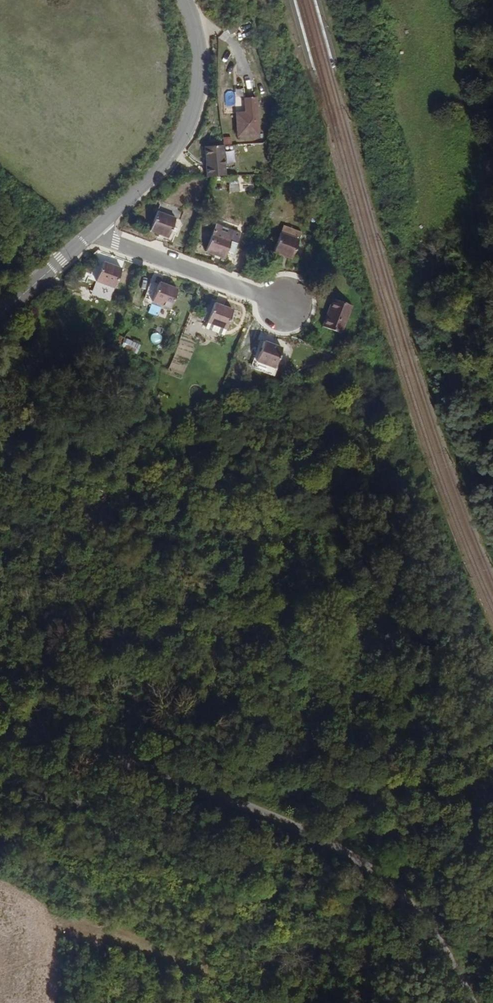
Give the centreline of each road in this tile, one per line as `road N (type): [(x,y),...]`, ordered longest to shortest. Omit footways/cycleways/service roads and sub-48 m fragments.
road 1 (unclassified): [(0,708),(353,856),(424,923),(472,1002)]
road 2 (tertiary): [(92,232),(158,171),(189,123),(200,53),(185,0)]
road 3 (residential): [(92,232),(290,306)]
road 4 (track): [(84,1002),(91,974),(80,908),(39,849),(0,831)]
road 5 (tertiary): [(0,315),(92,232)]

